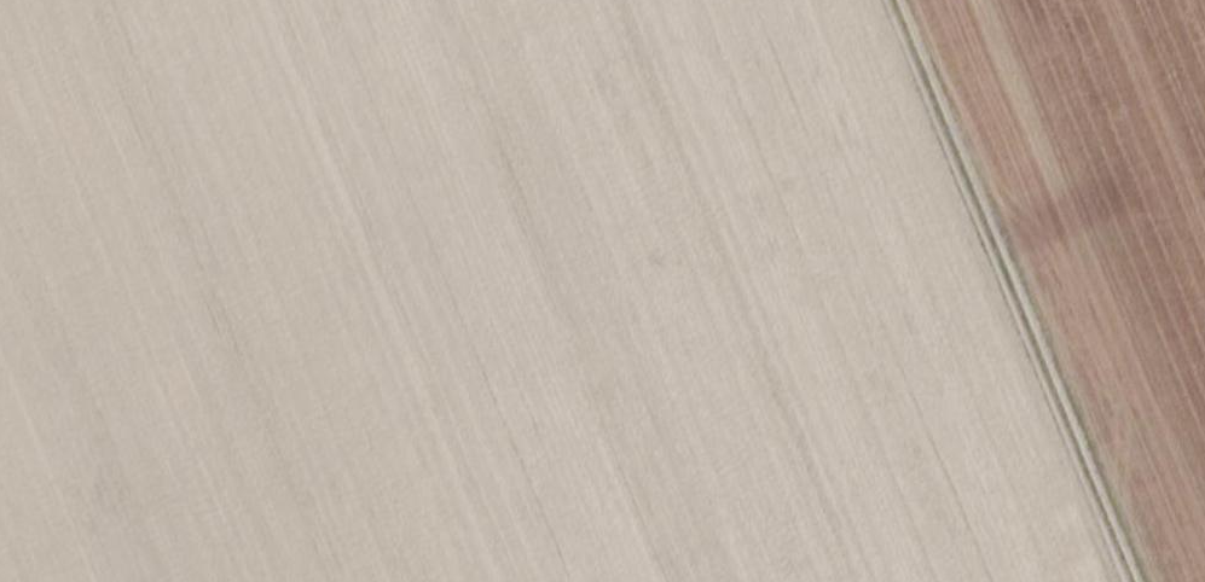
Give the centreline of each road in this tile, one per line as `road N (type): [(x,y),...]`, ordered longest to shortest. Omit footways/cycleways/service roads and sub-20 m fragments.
road 1 (track): [(886,0),(1124,581)]

